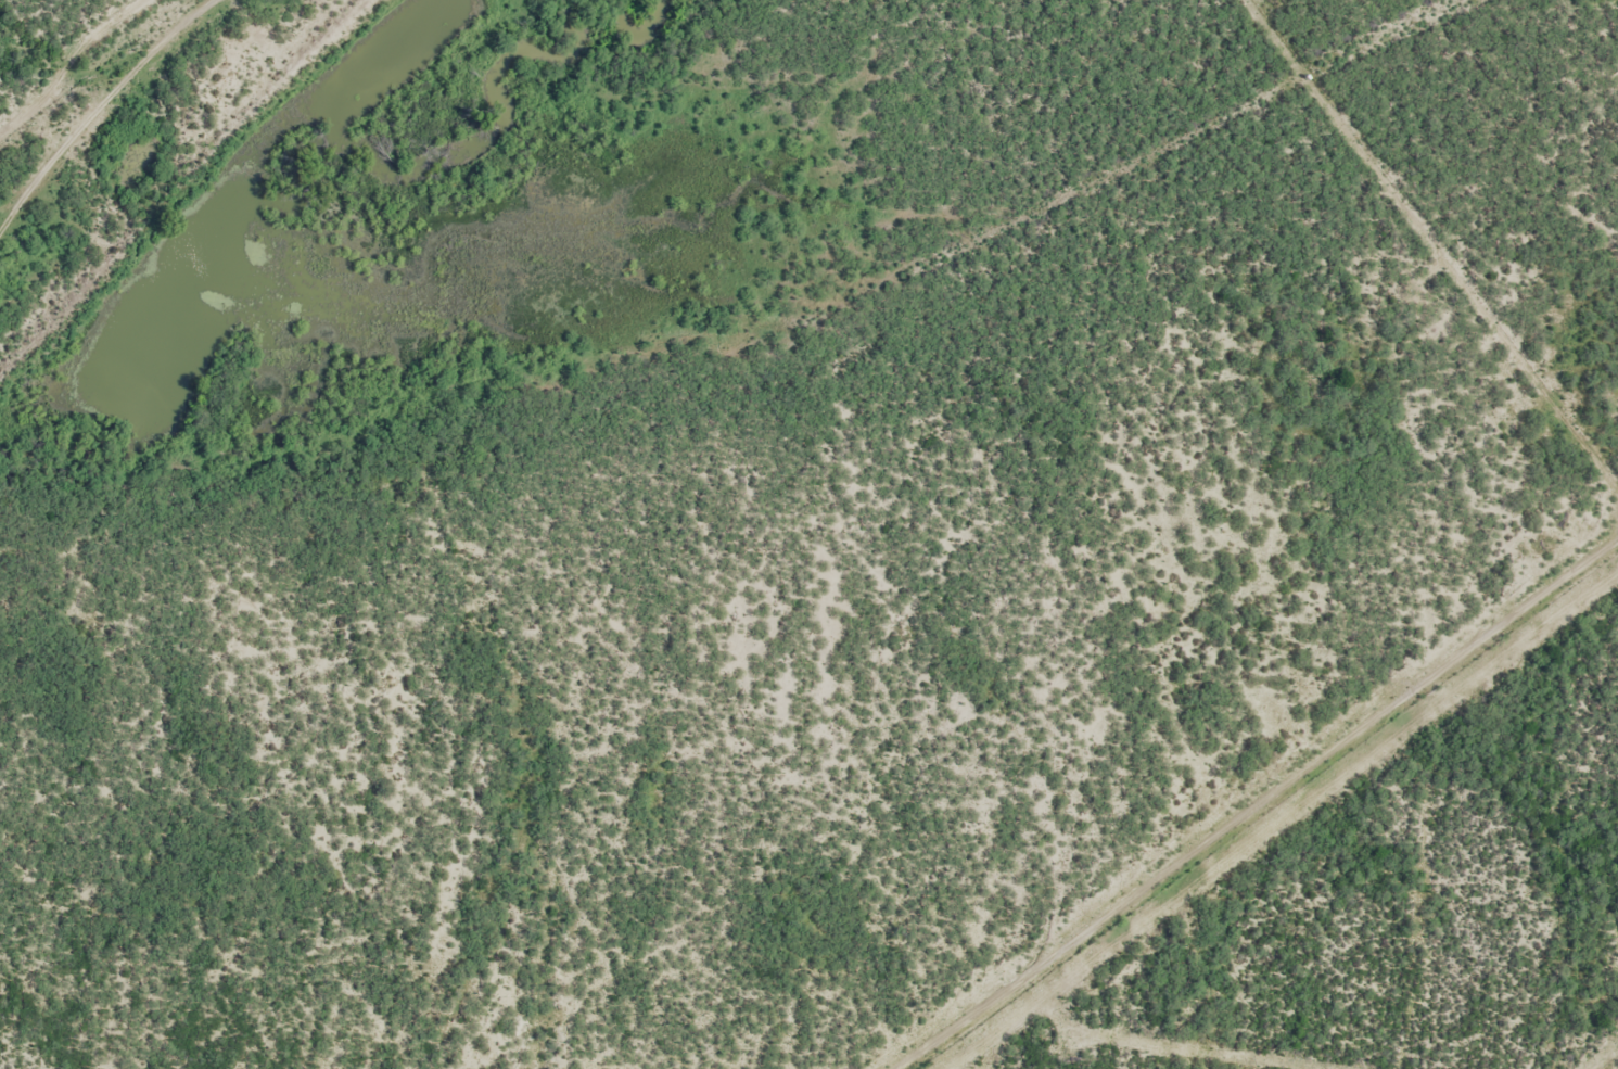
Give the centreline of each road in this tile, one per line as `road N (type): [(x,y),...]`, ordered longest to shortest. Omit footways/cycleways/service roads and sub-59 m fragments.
road 1 (residential): [(0,145),(186,0)]

